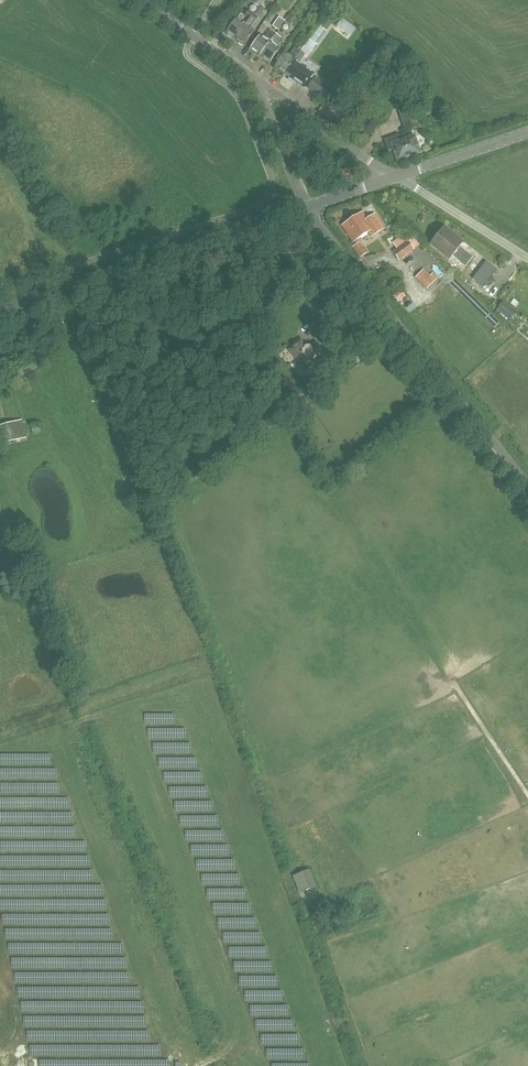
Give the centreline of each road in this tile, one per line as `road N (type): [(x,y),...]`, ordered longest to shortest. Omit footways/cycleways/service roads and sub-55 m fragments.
road 1 (unclassified): [(527,483),(306,208)]
road 2 (tertiary): [(0,307),(306,208)]
road 3 (unclassified): [(397,176),(256,82)]
road 4 (unclassified): [(527,258),(397,176)]
road 5 (unclassified): [(256,82),(143,0)]
road 6 (tertiary): [(397,176),(527,133)]
road 7 (unclassified): [(306,208),(256,82)]

